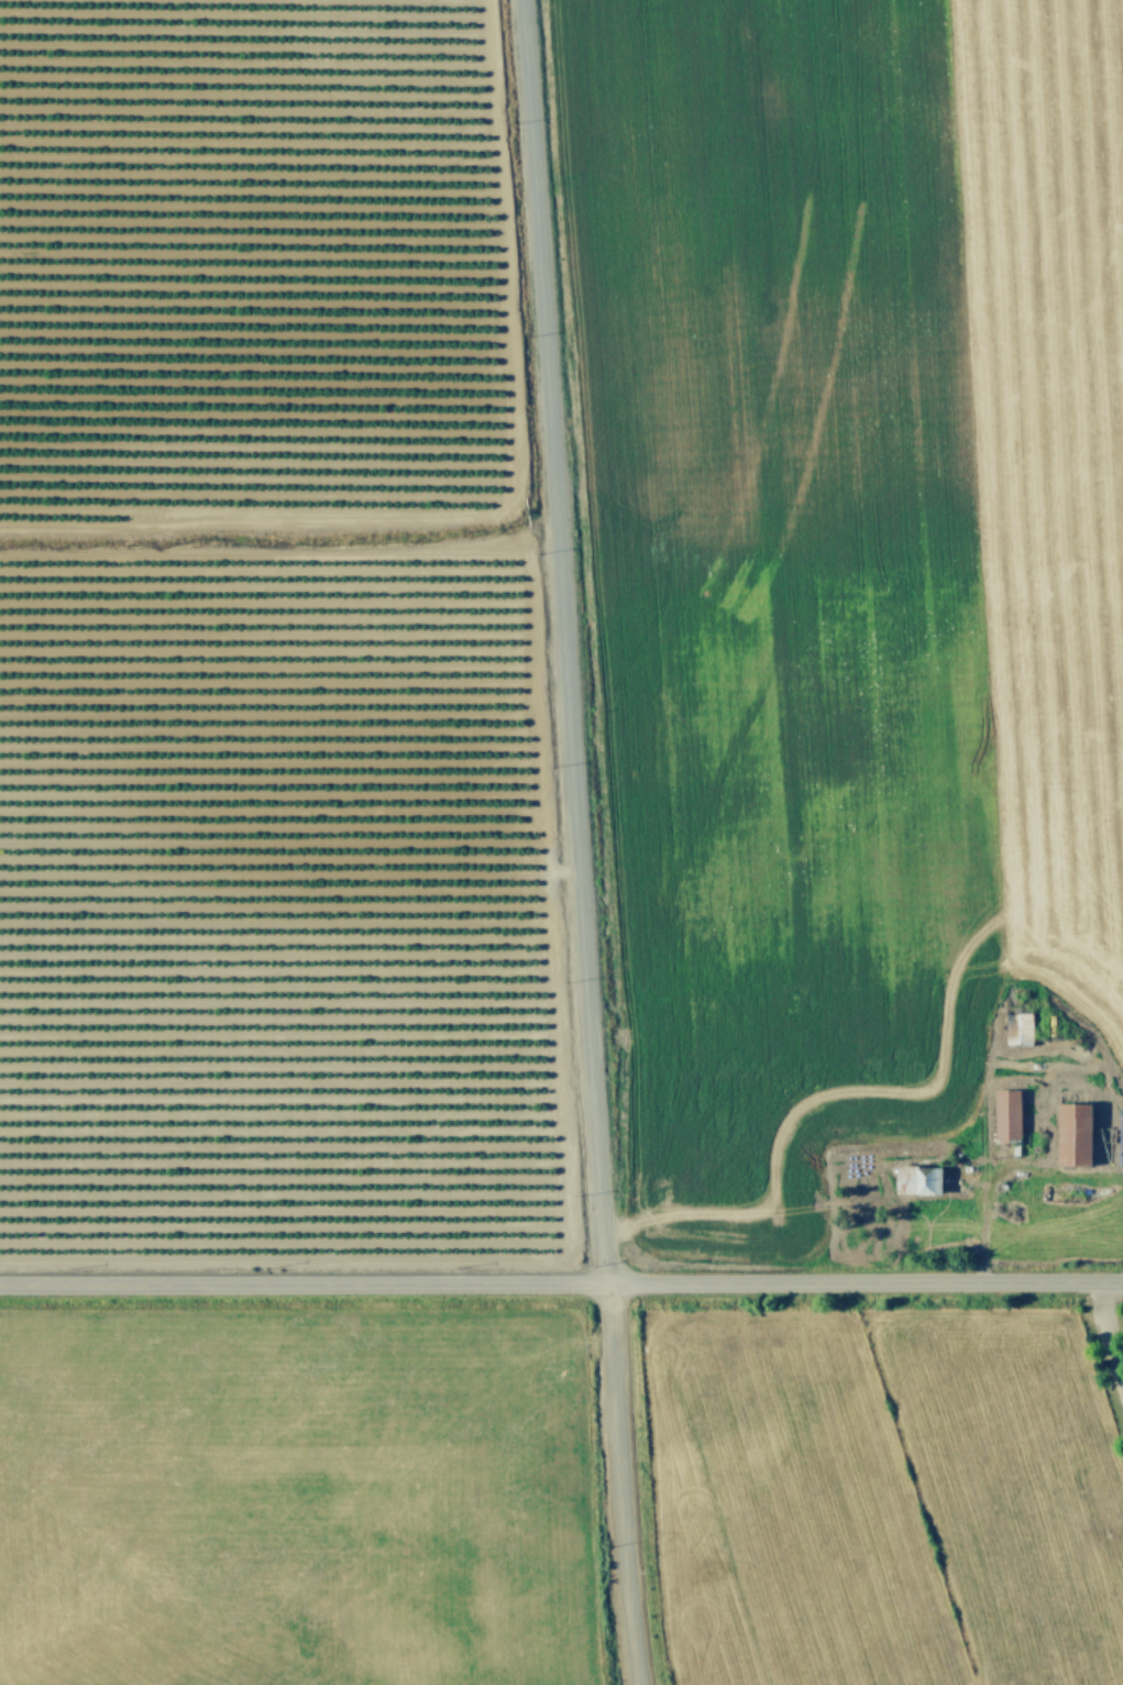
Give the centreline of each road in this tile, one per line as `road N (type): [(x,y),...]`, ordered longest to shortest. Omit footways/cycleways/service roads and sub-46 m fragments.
road 1 (residential): [(520,0),(637,1684)]
road 2 (tertiary): [(1122,1280),(0,1281)]

